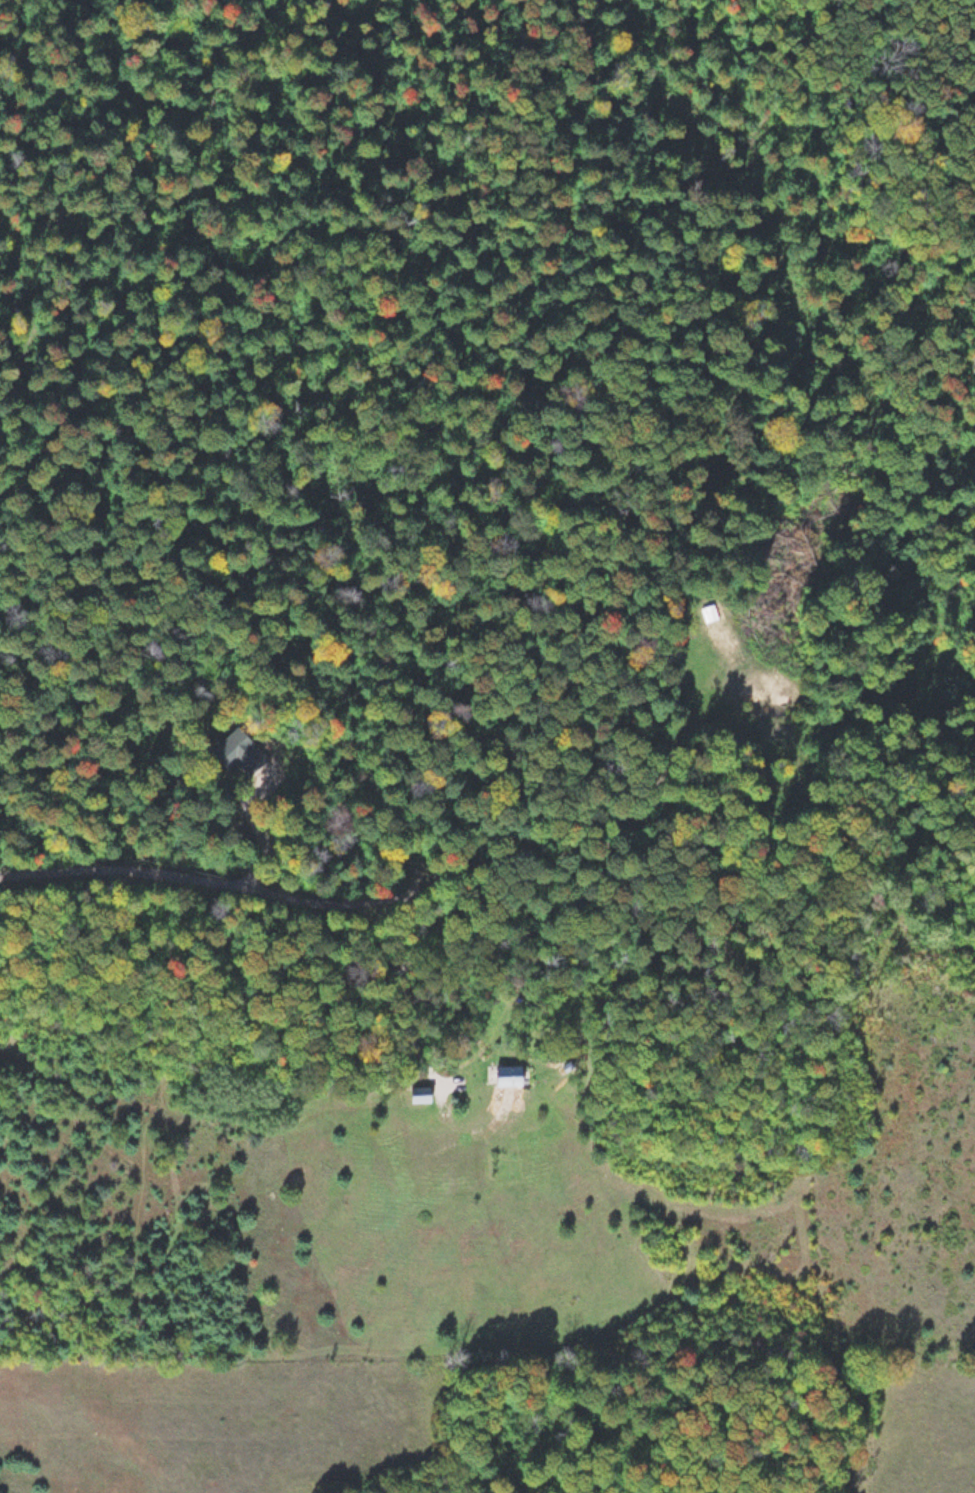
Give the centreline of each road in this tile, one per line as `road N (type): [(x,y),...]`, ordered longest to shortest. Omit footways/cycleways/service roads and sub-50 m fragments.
road 1 (residential): [(0,877),(159,875),(312,902)]

